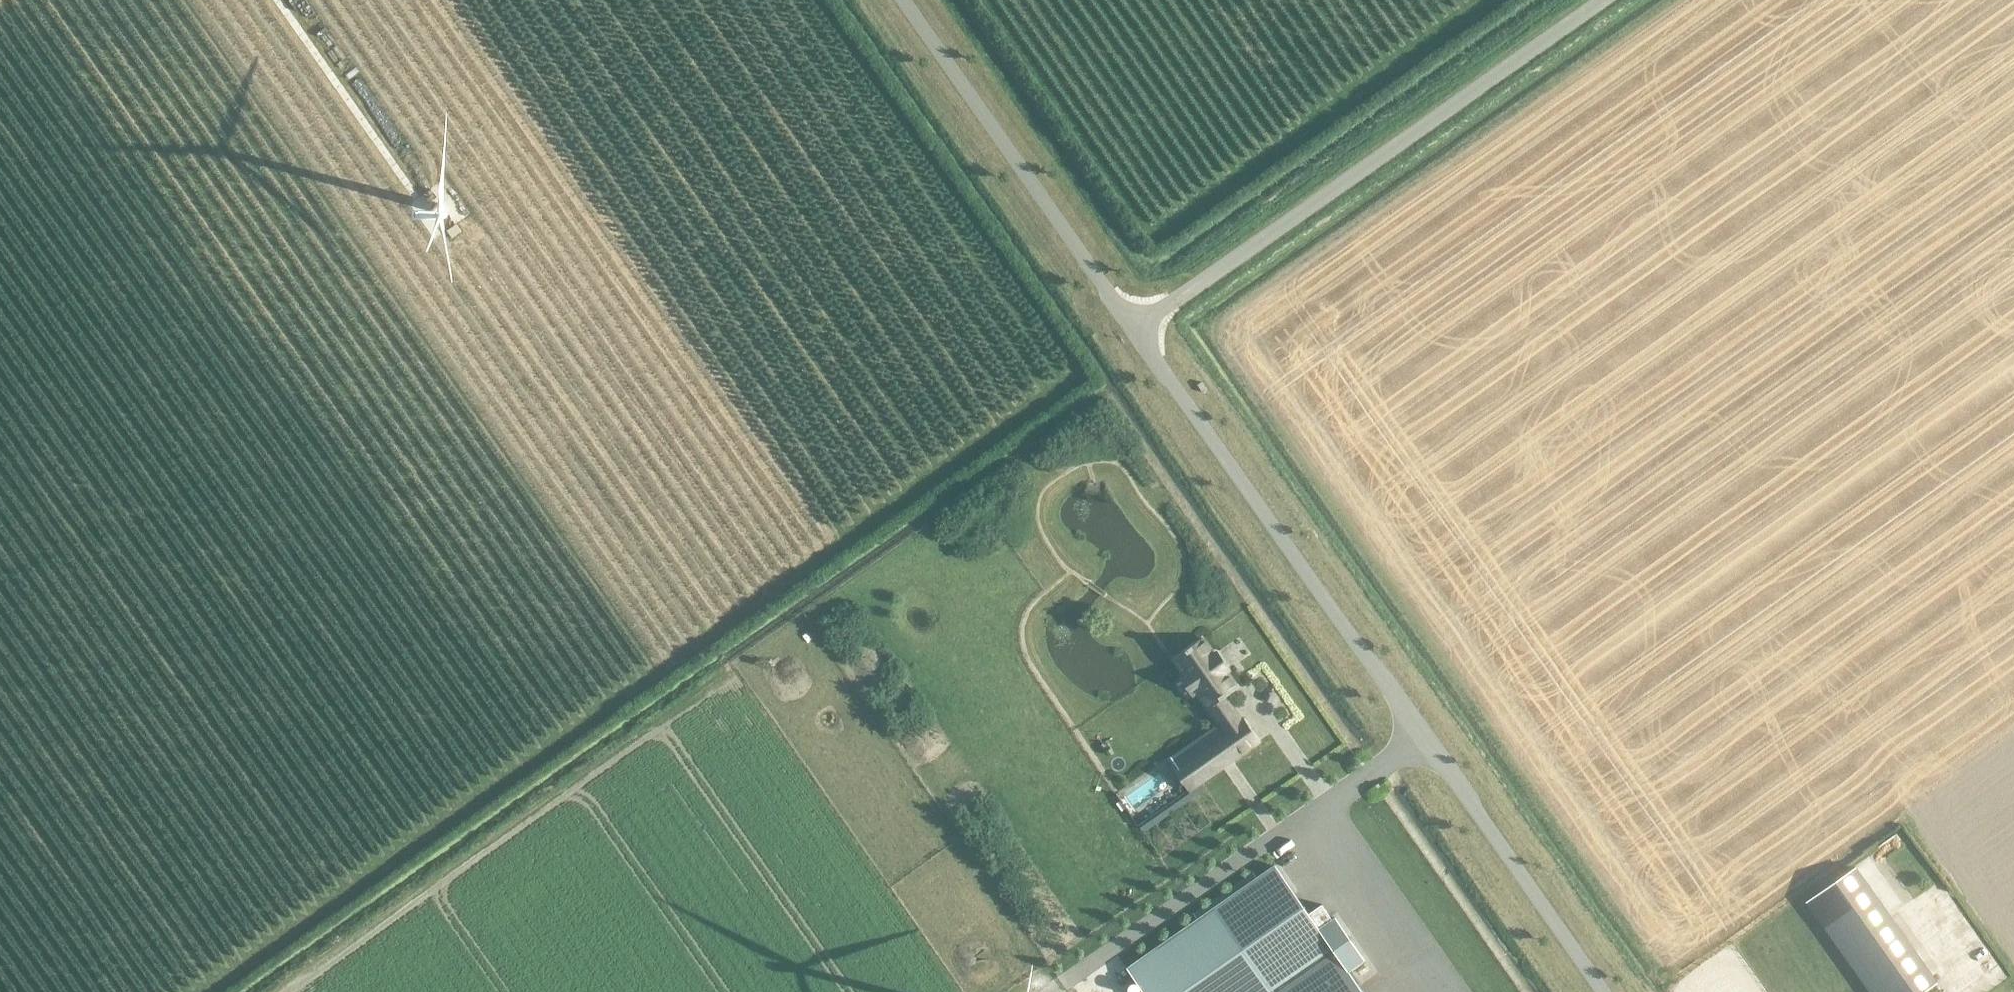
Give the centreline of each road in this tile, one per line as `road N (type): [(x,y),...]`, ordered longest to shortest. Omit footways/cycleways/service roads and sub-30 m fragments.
road 1 (unclassified): [(1609,991),(1133,329)]
road 2 (unclassified): [(1133,329),(1603,0)]
road 3 (unclassified): [(902,0),(1133,329)]

